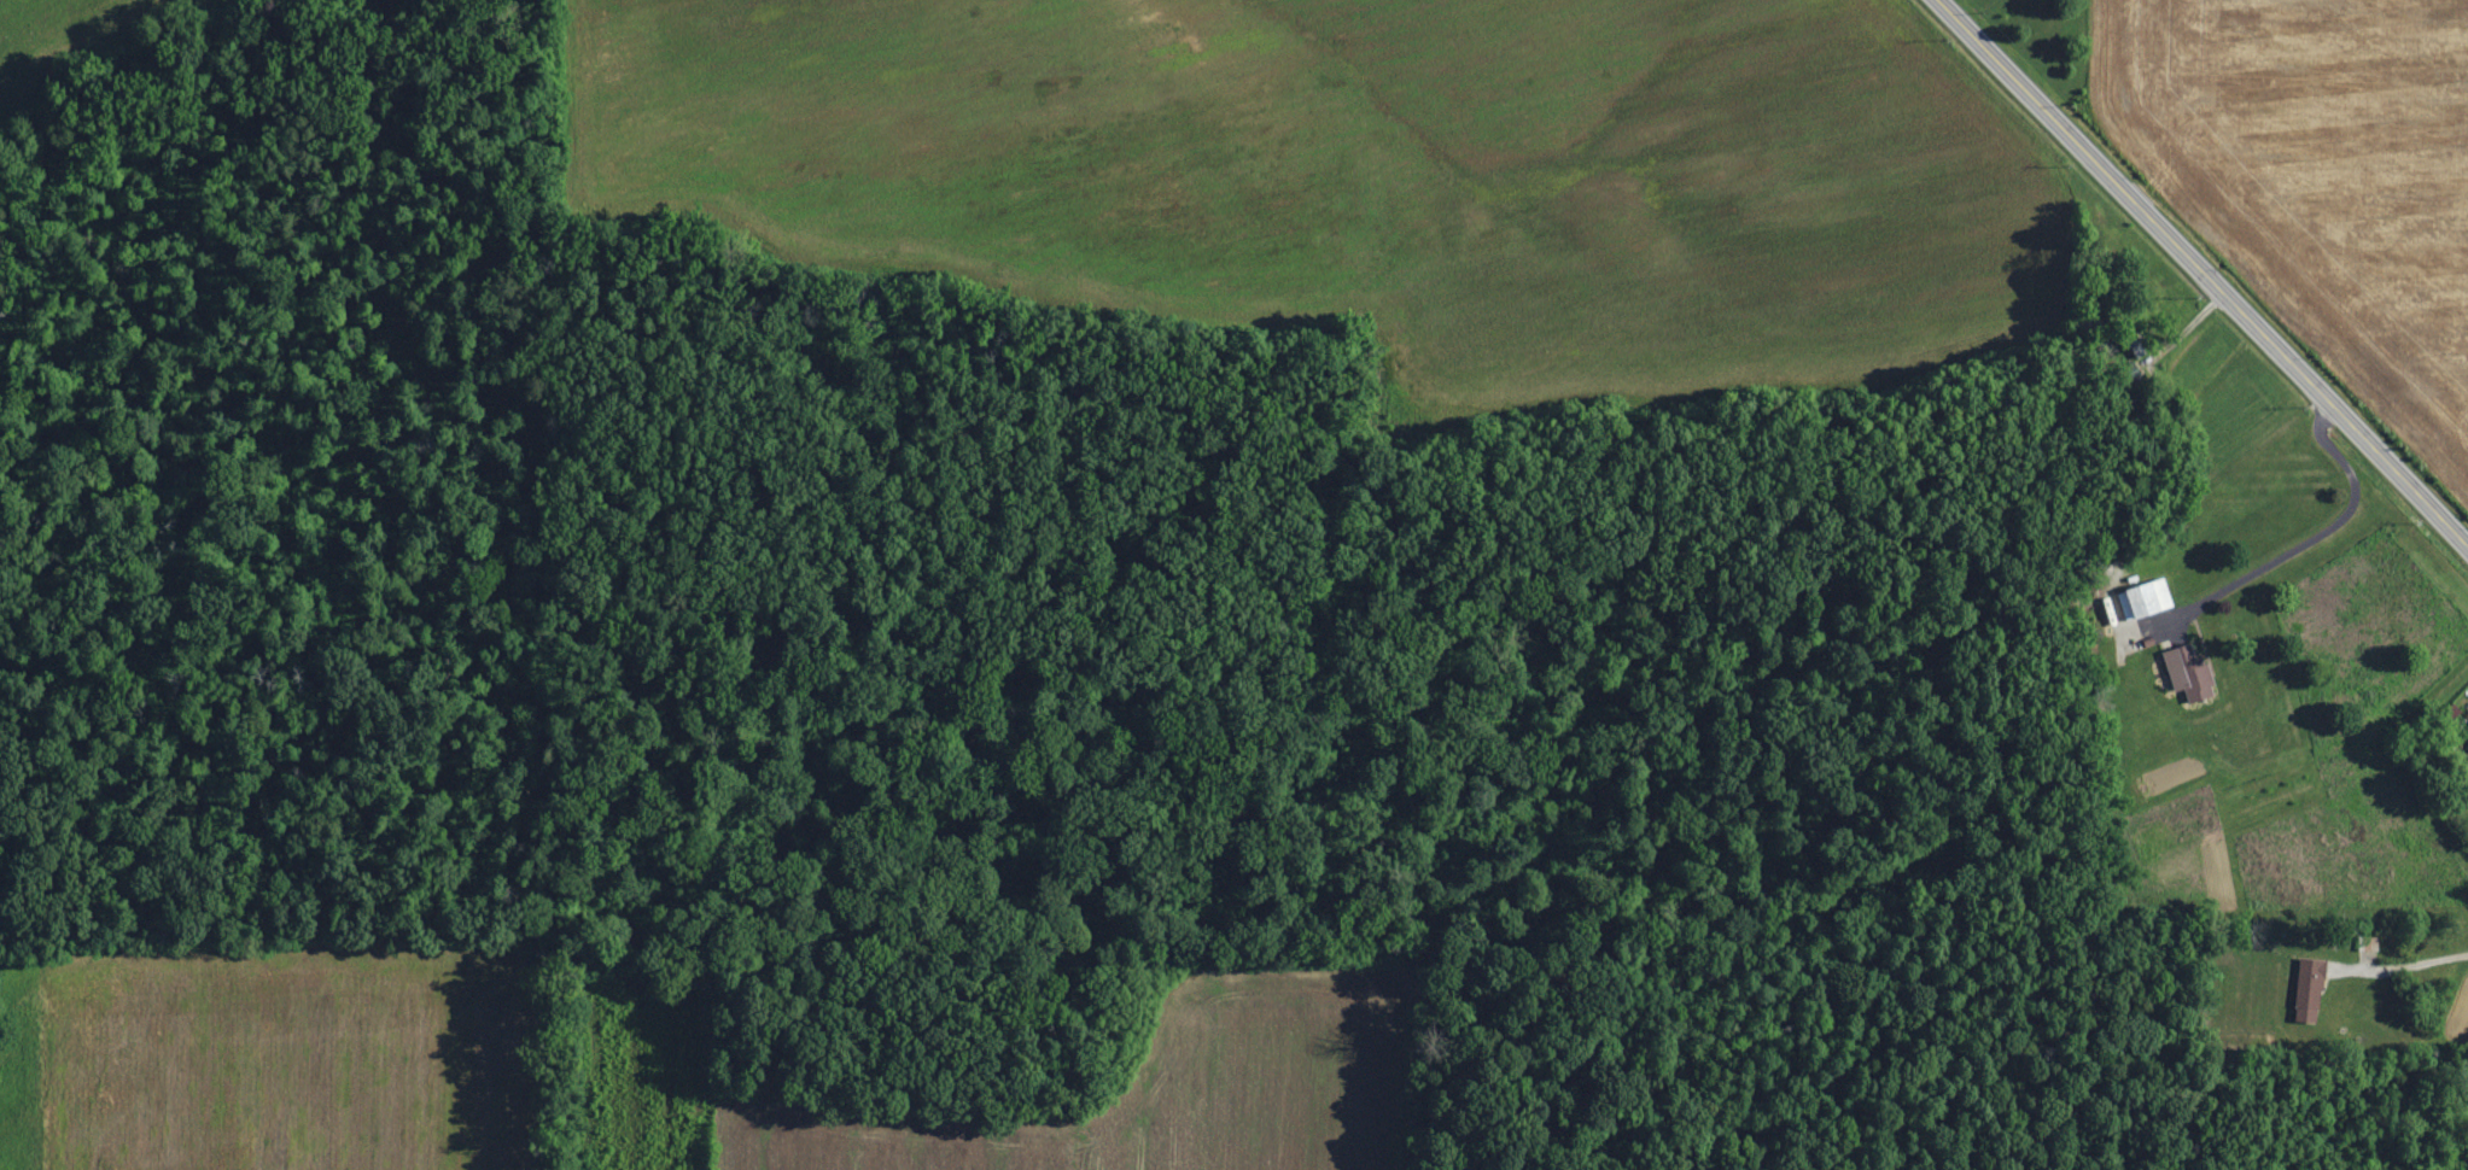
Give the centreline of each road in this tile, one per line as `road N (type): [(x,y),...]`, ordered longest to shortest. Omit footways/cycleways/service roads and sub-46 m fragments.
road 1 (primary): [(2467,544),(1937,0)]

